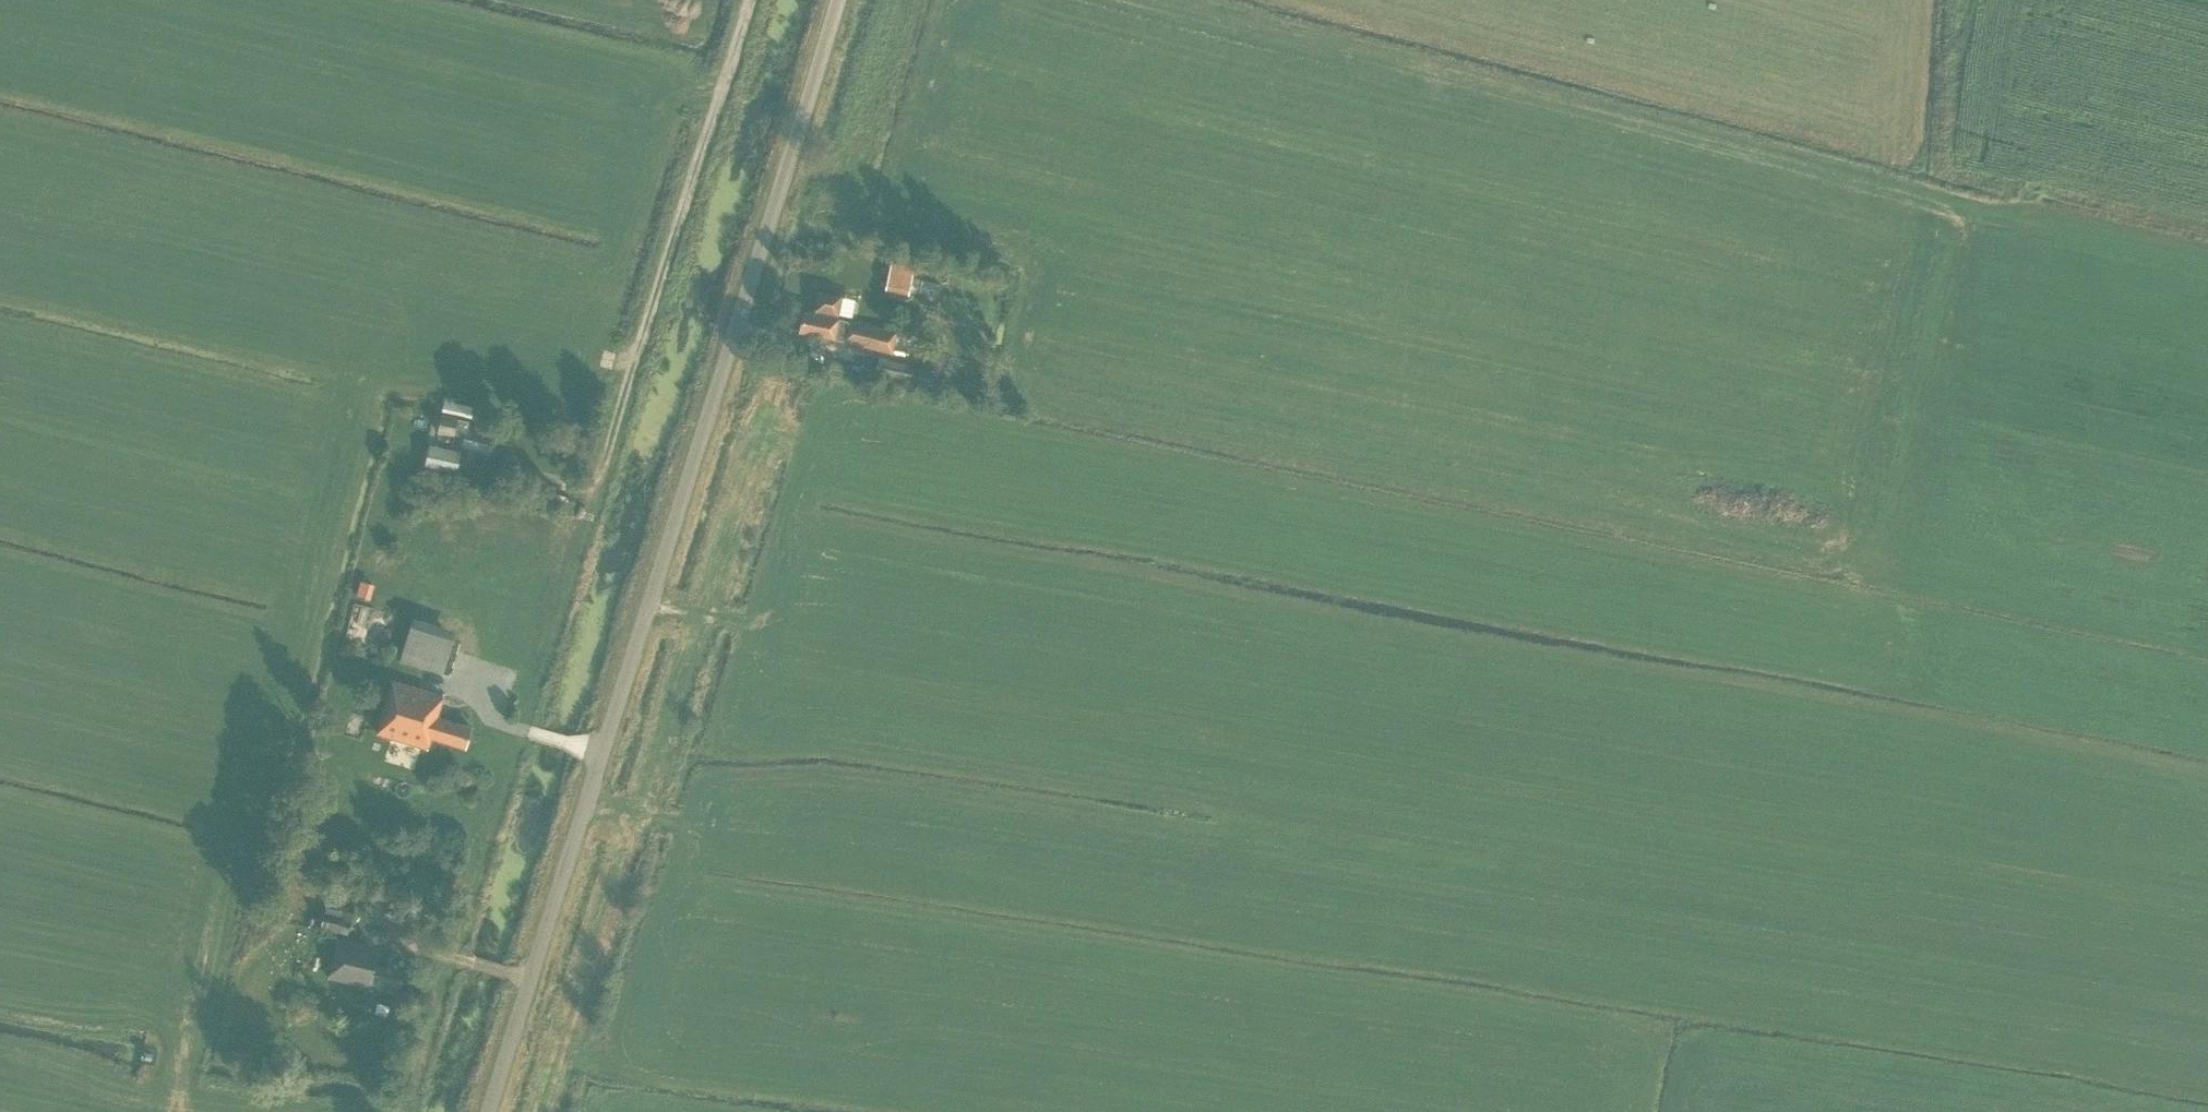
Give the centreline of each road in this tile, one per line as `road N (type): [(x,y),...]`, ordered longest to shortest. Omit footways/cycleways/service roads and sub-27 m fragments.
road 1 (unclassified): [(486,1111),(837,0)]
road 2 (track): [(398,1111),(594,489)]
road 3 (track): [(502,469),(594,489),(746,0)]

